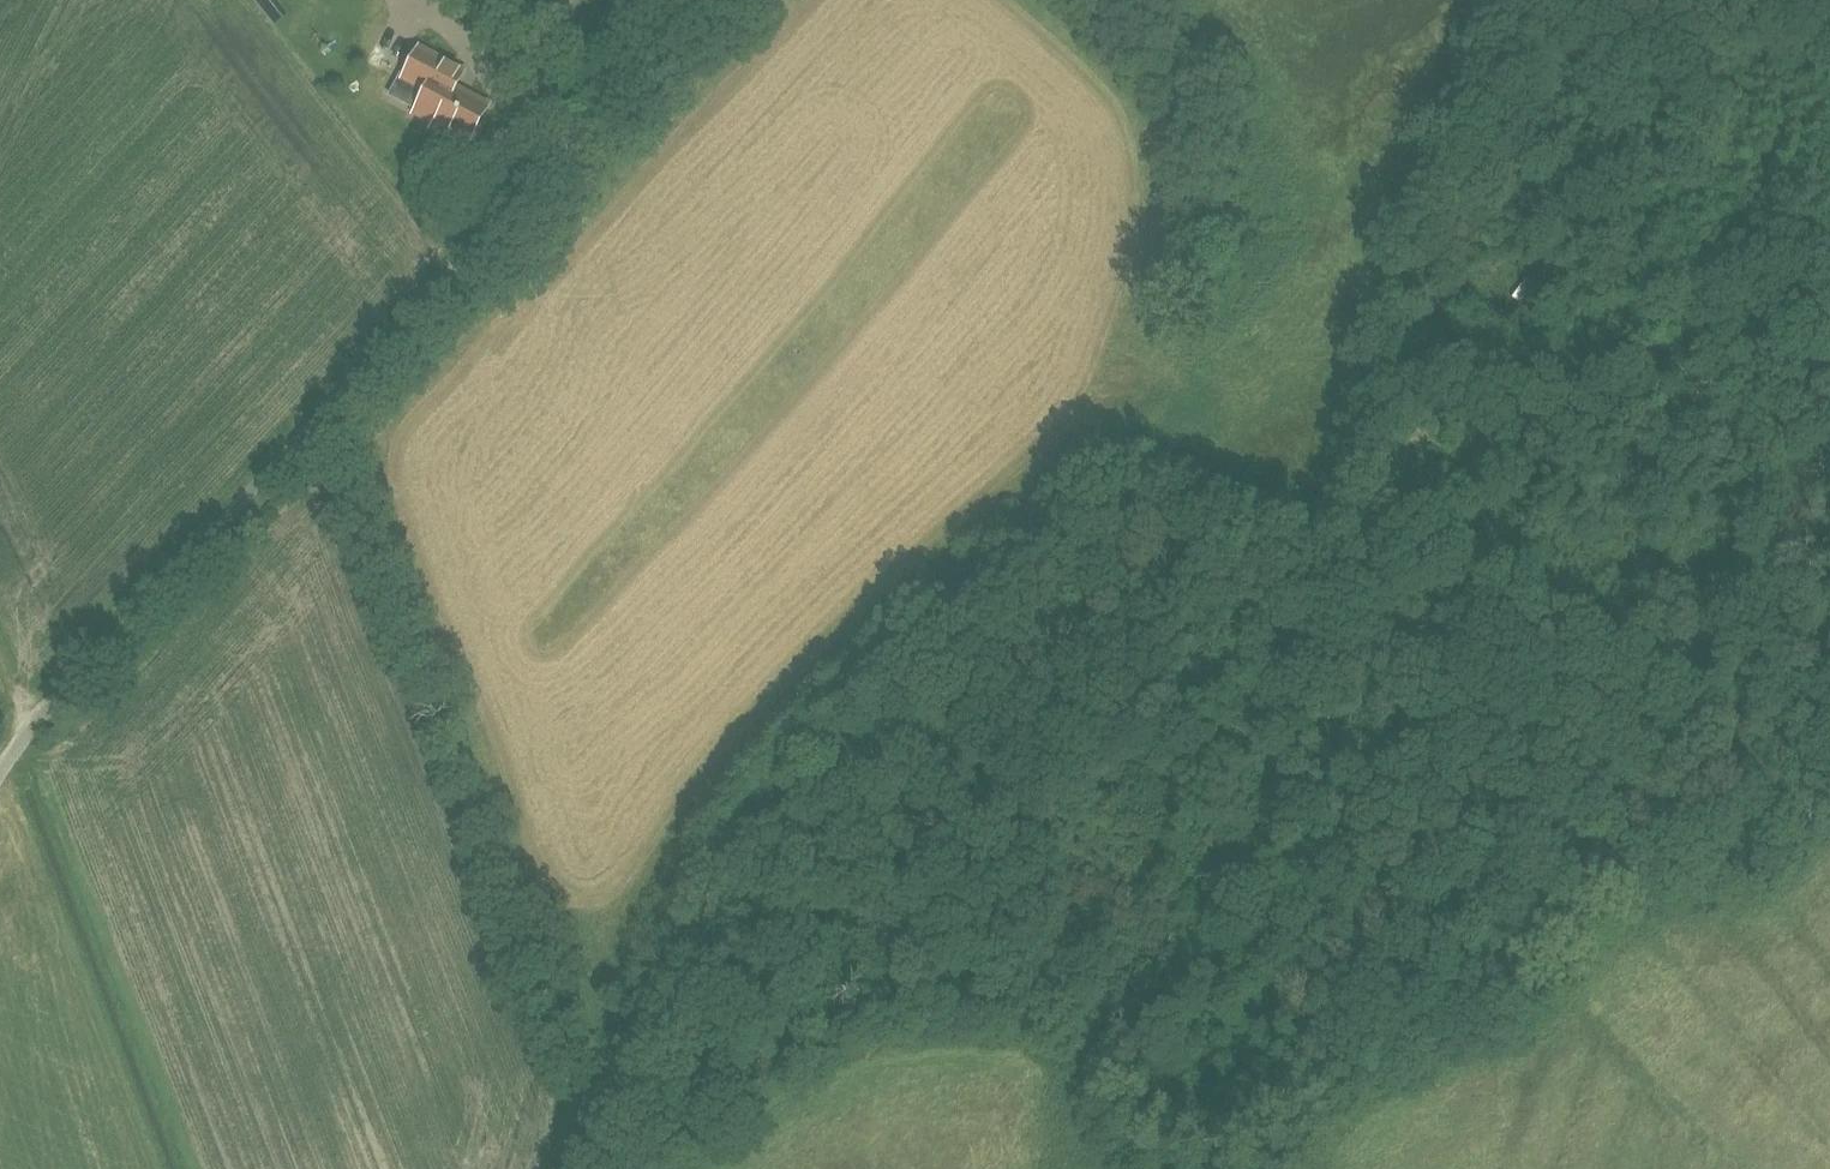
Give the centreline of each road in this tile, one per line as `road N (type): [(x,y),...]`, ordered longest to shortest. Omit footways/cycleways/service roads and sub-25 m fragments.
road 1 (unclassified): [(0,782),(96,663),(697,14)]

